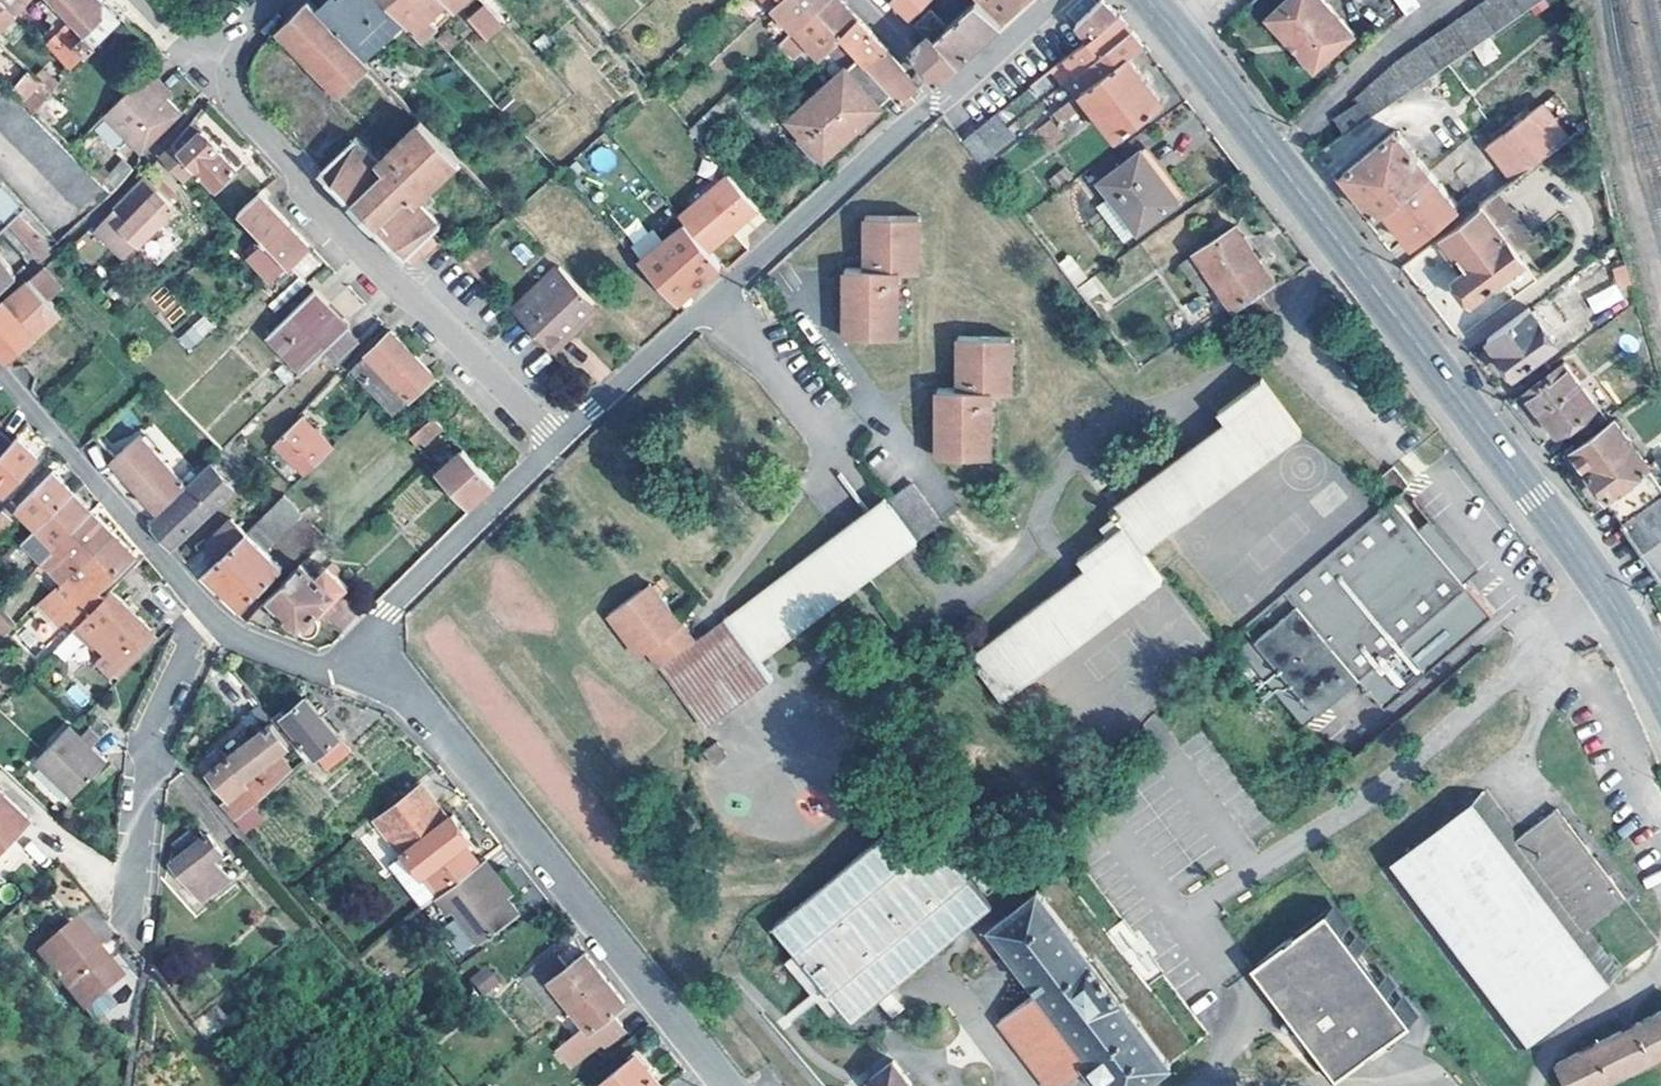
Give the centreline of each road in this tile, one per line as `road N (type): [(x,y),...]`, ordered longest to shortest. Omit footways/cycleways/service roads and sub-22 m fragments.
road 1 (secondary): [(1660,689),(1534,497),(1146,0)]
road 2 (residential): [(383,657),(723,1085)]
road 3 (residential): [(935,98),(558,440)]
road 4 (residential): [(558,440),(311,201),(286,157),(232,102),(227,76)]
road 5 (residential): [(212,617),(155,729),(128,959)]
road 6 (residential): [(0,375),(212,617)]
road 7 (residential): [(558,440),(389,611),(380,627),(383,657)]
road 8 (residential): [(212,617),(272,657),(329,667),(383,657)]
road 9 (residential): [(1052,0),(935,98)]
road 10 (residential): [(858,0),(935,98)]

